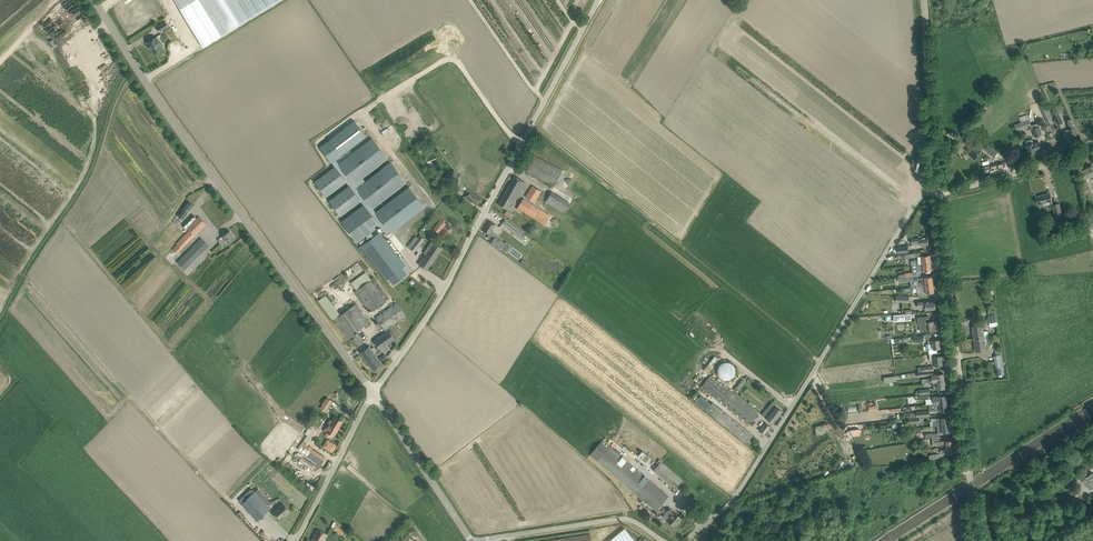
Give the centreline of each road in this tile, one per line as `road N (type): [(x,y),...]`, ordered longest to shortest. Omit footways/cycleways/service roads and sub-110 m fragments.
road 1 (unclassified): [(373,394),(173,123),(94,0)]
road 2 (unclassified): [(373,394),(438,302),(599,0)]
road 3 (unclassified): [(684,540),(733,500),(918,199),(937,192)]
road 4 (tertiary): [(976,540),(937,192)]
road 5 (tertiary): [(937,192),(924,0)]
road 6 (unclassified): [(479,540),(620,519),(663,540)]
road 7 (unclassified): [(471,540),(373,394)]
road 8 (unclassified): [(297,540),(373,394)]
road 9 (unclassified): [(937,192),(1049,163),(1092,142)]

